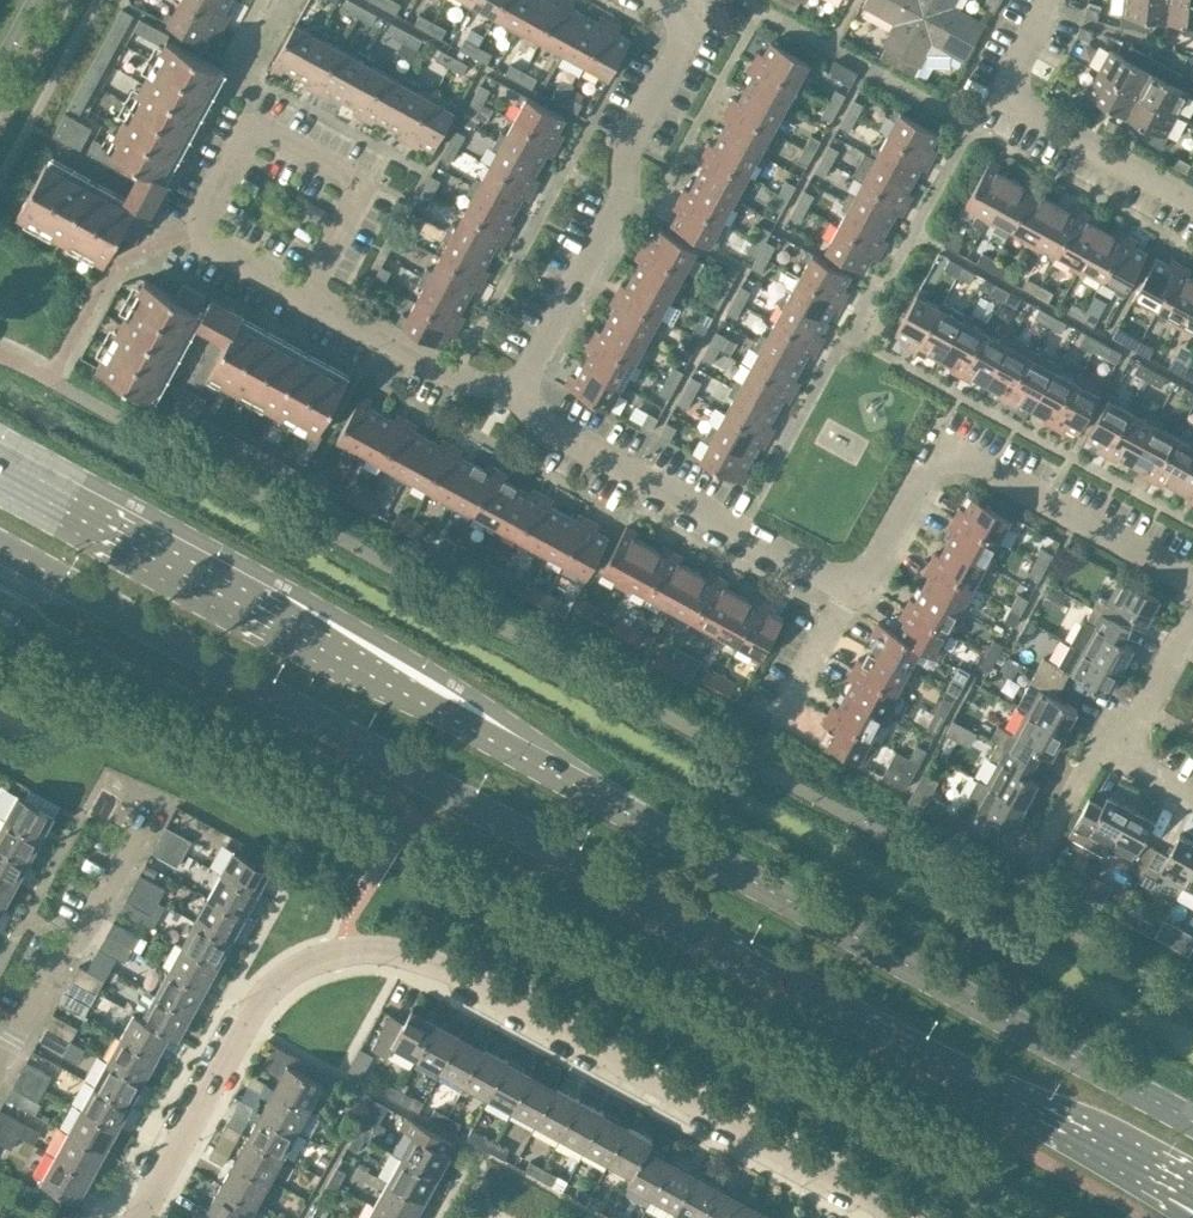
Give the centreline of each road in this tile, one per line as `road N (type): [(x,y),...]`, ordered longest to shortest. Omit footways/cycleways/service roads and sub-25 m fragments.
road 1 (secondary): [(1192,1120),(0,467)]
road 2 (secondary): [(0,547),(1142,1170)]
road 3 (residential): [(135,1217),(252,1010),(305,963),(373,948),(454,971),(913,1217)]
road 4 (residential): [(507,402),(616,221),(619,162),(690,10),(672,0)]
road 5 (residential): [(851,589),(946,443),(1192,581)]
road 6 (residential): [(851,589),(507,402)]
road 7 (residential): [(306,292),(364,183),(255,124),(196,231)]
road 8 (residential): [(1192,202),(1002,96),(1049,0)]
road 9 (residential): [(0,1059),(149,813)]
road 10 (residential): [(507,402),(306,292)]
road 11 (residential): [(1027,869),(1097,758),(1130,754)]
road 12 (residential): [(785,729),(851,589)]
road 13 (residential): [(196,231),(306,292)]
road 14 (residential): [(1130,754),(1192,646)]

